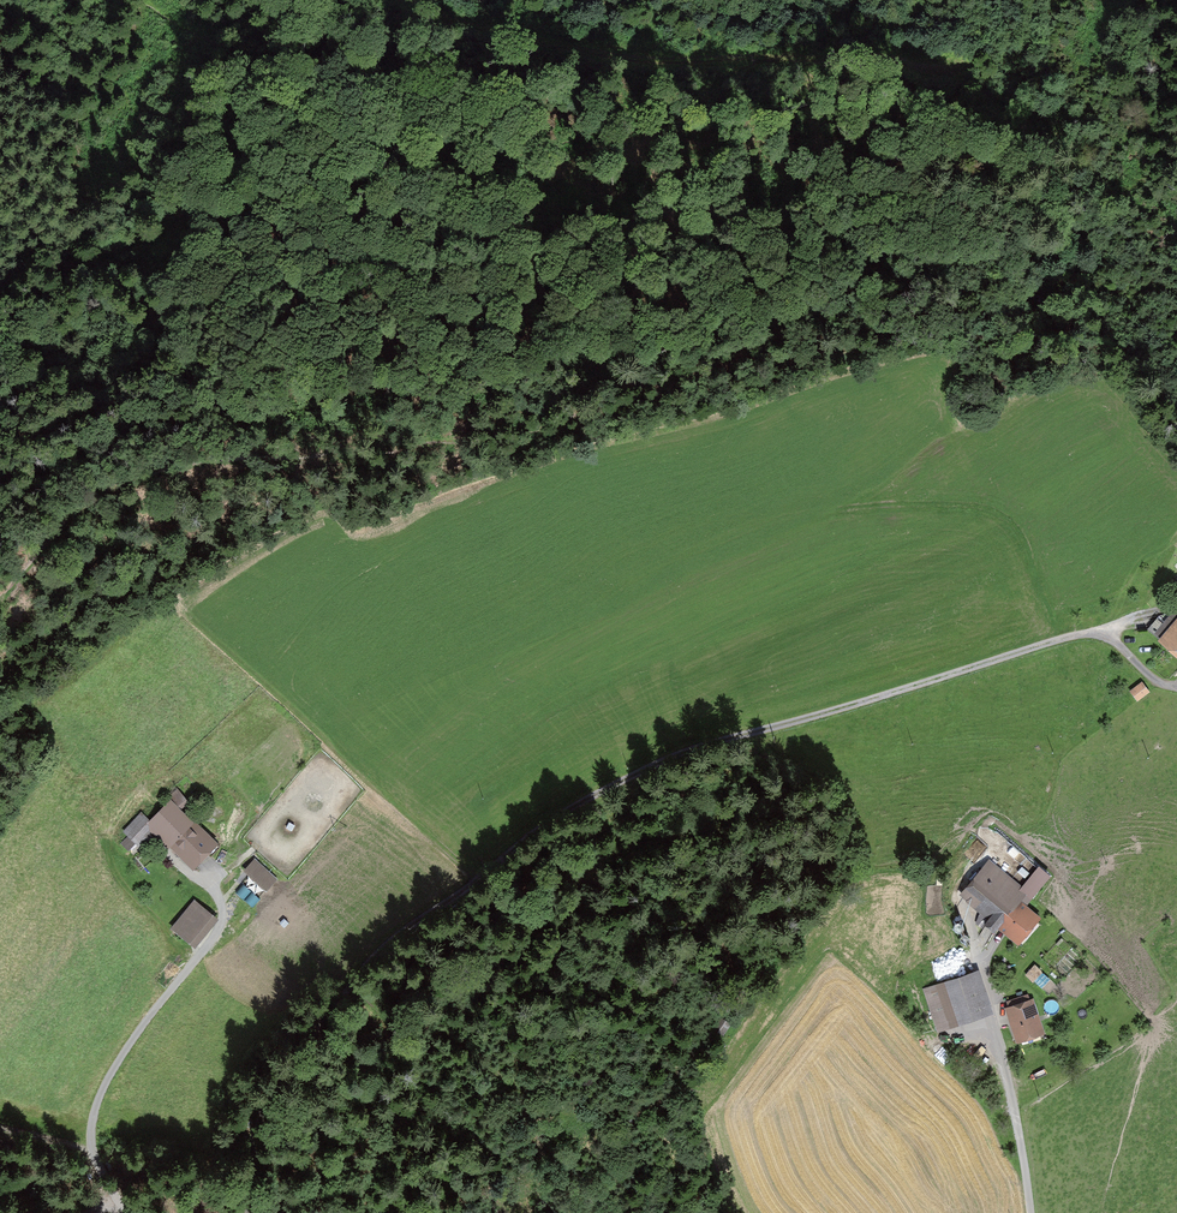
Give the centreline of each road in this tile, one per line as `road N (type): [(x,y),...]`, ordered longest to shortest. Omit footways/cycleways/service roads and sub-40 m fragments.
road 1 (track): [(251,1212),(255,1137),(267,1104),(409,920),(620,770),(1059,635),(1108,631),(1144,679),(1176,683)]
road 2 (track): [(0,328),(141,241),(277,205),(434,177)]
road 3 (track): [(878,258),(725,248),(533,210),(434,177)]
road 4 (unclassified): [(125,1212),(97,1161),(95,1112),(129,1046),(223,919),(212,889),(164,851)]
road 5 (track): [(767,58),(597,52),(474,27),(406,0)]
road 6 (track): [(434,177),(622,126),(767,58)]
road 7 (track): [(434,177),(149,0)]
road 8 (track): [(0,159),(277,0)]
road 9 (residential): [(1030,1212),(1012,1099),(966,915)]
road 10 (track): [(864,507),(968,504),(1000,515),(1018,535),(1059,635)]
road 11 (track): [(962,59),(767,58)]

